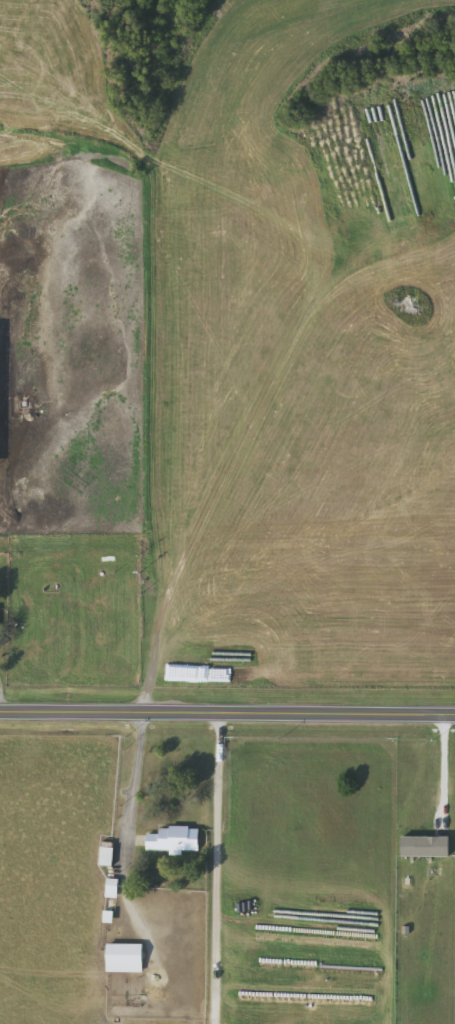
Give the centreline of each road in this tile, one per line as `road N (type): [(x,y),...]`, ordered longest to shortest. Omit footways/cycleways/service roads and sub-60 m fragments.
road 1 (secondary): [(0,716),(454,717)]

